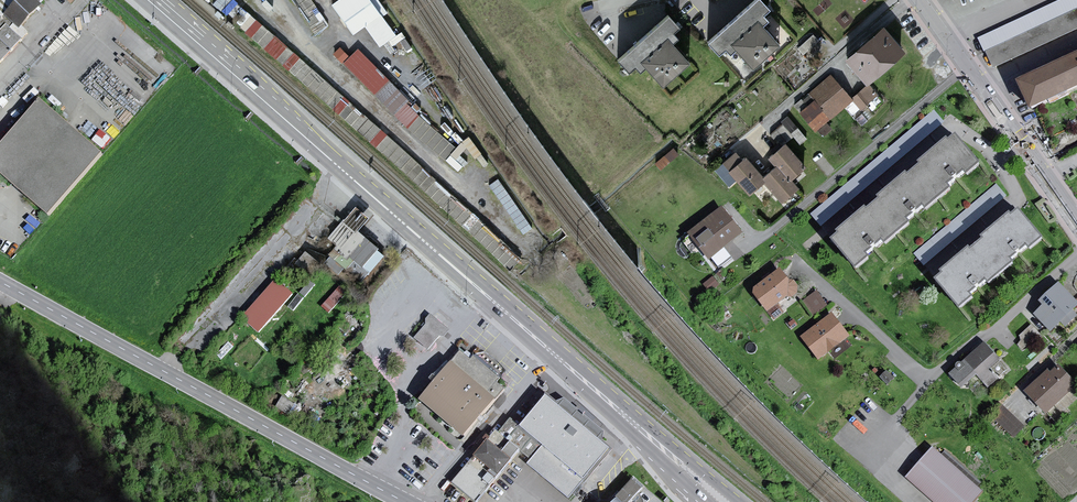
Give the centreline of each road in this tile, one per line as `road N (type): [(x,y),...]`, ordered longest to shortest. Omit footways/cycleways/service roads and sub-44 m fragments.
road 1 (primary): [(739,501),(326,152)]
road 2 (primary): [(326,152),(708,501)]
road 3 (tertiary): [(405,501),(0,282)]
road 4 (residential): [(1076,224),(919,0)]
road 5 (primary): [(154,0),(326,152)]

